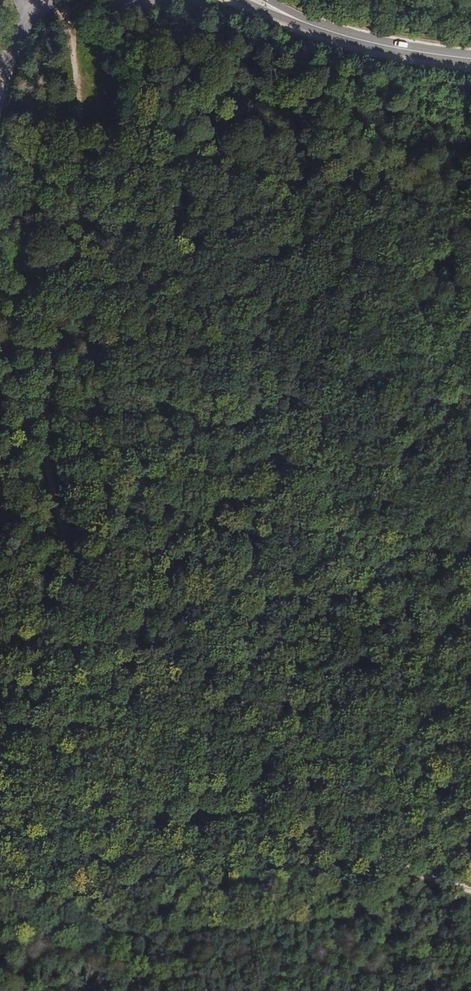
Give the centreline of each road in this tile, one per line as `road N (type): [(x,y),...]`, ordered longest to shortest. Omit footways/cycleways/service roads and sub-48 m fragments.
road 1 (track): [(67,326),(62,463),(109,639),(209,741),(262,809),(354,856),(470,886)]
road 2 (track): [(470,346),(67,326)]
road 3 (track): [(67,326),(83,190),(83,91),(70,1)]
road 4 (tertiary): [(470,57),(358,38),(252,0)]

